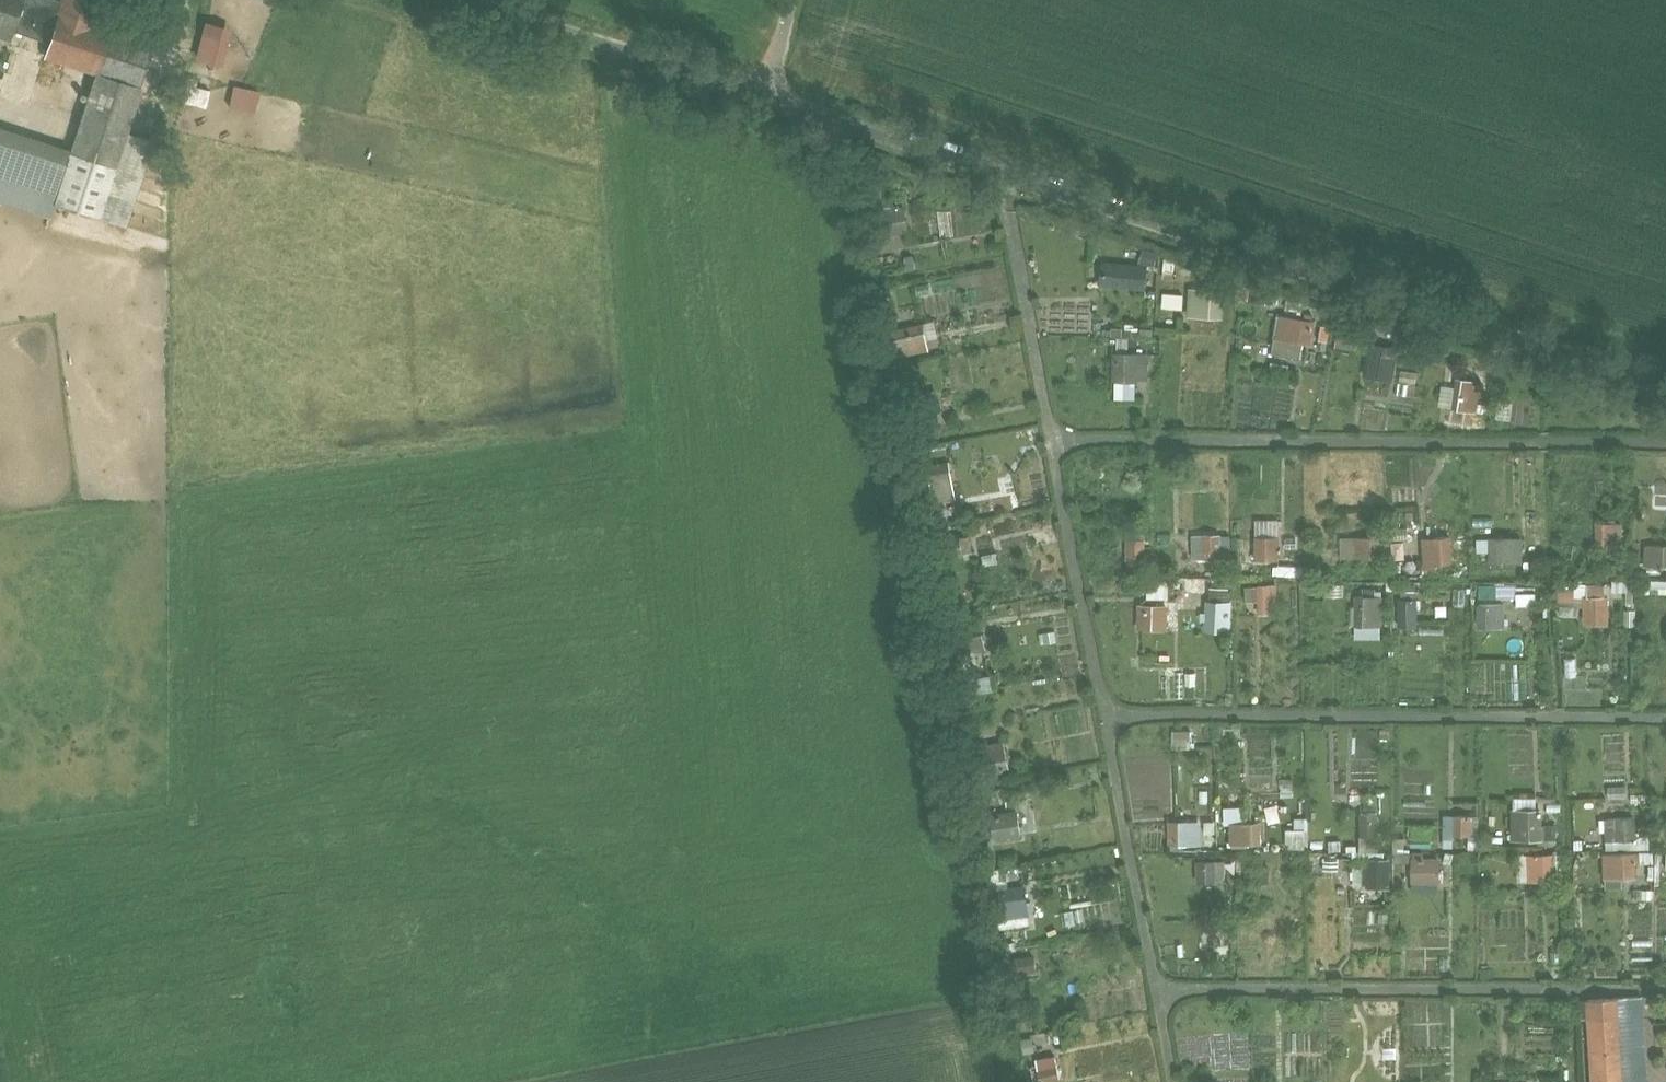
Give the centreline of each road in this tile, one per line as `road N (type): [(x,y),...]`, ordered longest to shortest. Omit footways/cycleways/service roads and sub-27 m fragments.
road 1 (unclassified): [(456,0),(1665,394)]

